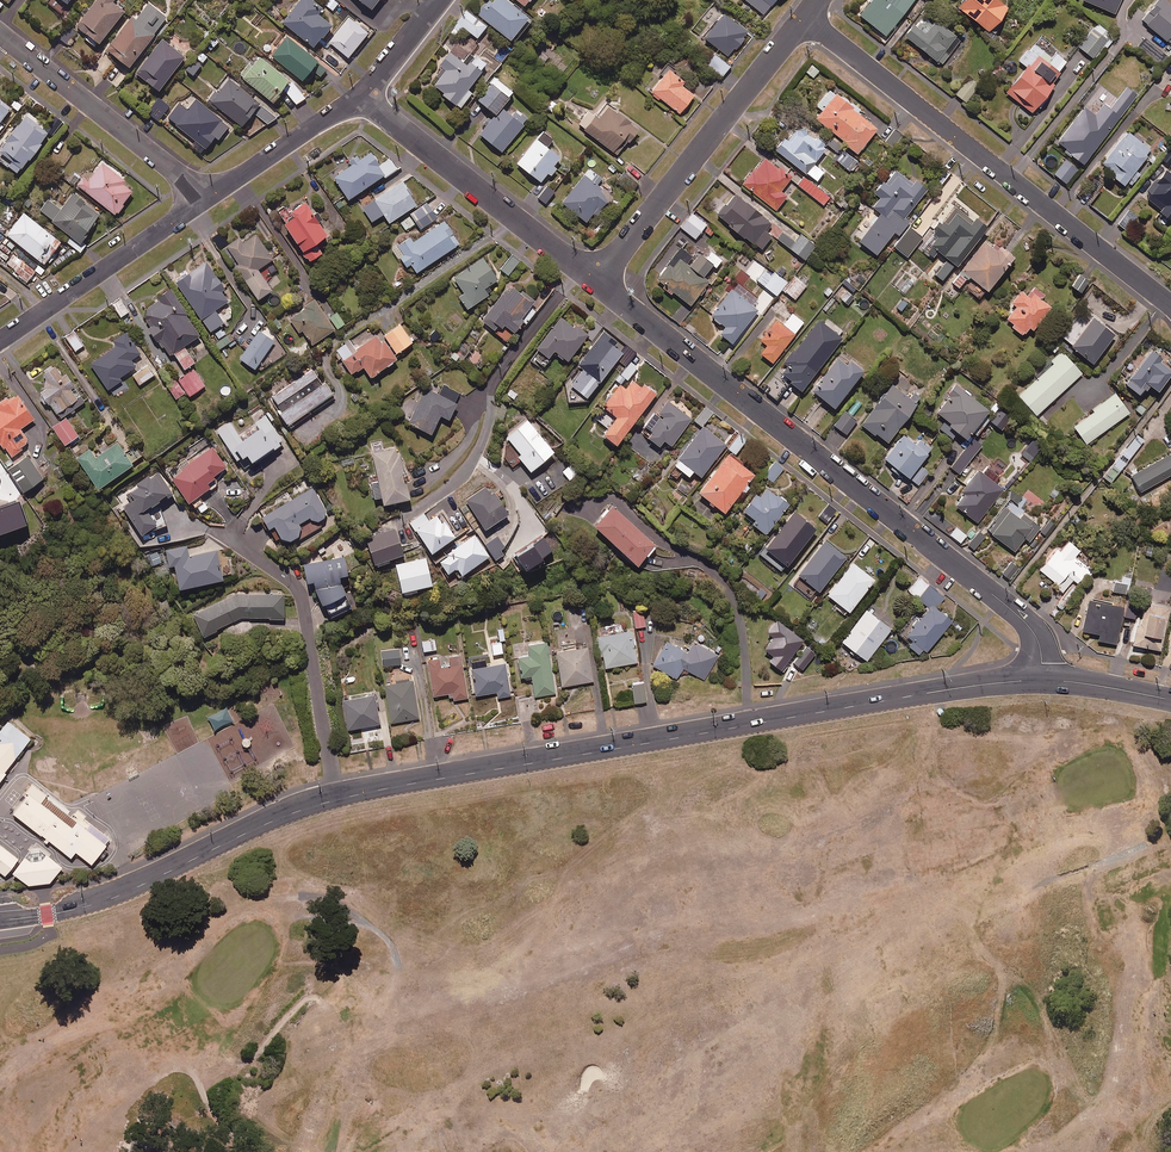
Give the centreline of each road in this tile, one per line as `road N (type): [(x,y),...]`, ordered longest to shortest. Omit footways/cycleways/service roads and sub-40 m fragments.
road 1 (tertiary): [(1044,680),(941,690),(372,791),(270,822),(123,892),(0,918)]
road 2 (residential): [(597,283),(1023,620),(1038,639),(1044,680)]
road 3 (residential): [(805,18),(1170,306)]
road 4 (residential): [(597,283),(805,18)]
road 5 (residential): [(359,97),(597,283)]
road 6 (residential): [(0,35),(207,198)]
road 7 (residential): [(0,340),(207,198)]
road 8 (residential): [(207,198),(359,97)]
road 9 (tertiary): [(1170,700),(1044,680)]
road 10 (residential): [(359,97),(439,0)]

